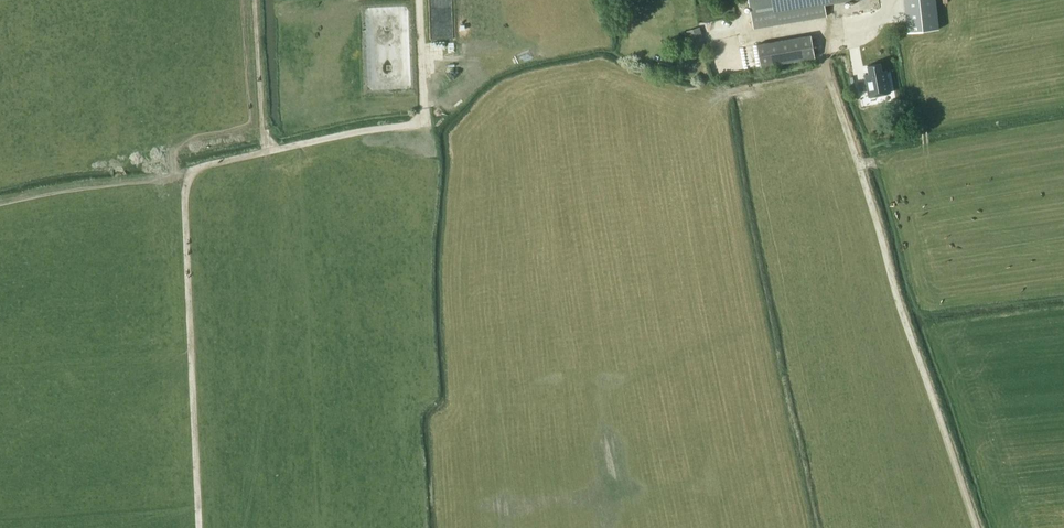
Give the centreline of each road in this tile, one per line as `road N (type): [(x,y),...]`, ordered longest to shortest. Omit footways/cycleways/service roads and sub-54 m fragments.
road 1 (track): [(822,51),(975,527)]

